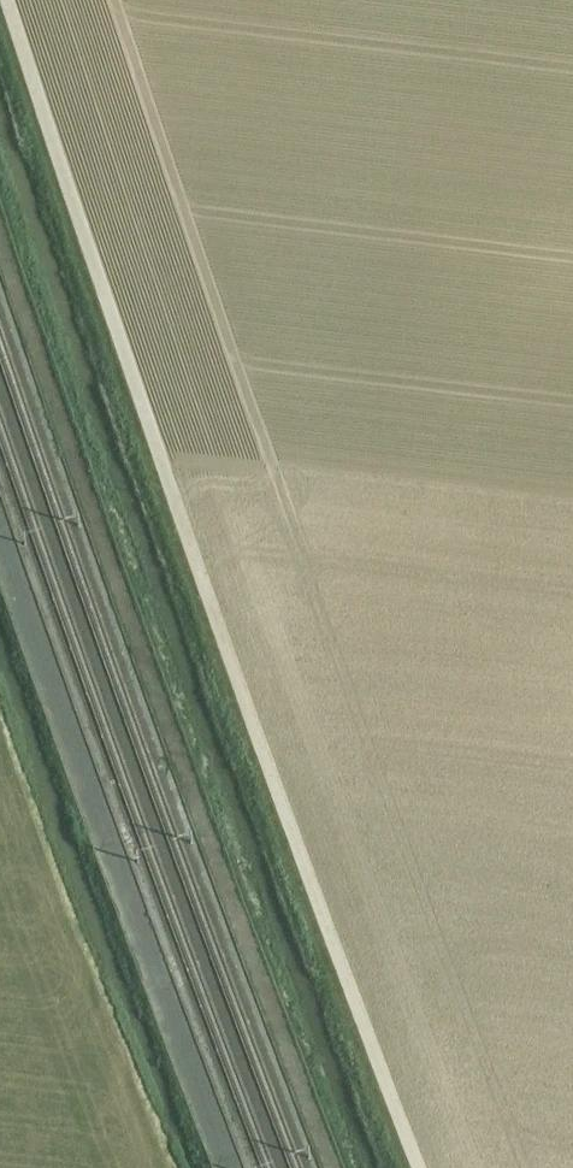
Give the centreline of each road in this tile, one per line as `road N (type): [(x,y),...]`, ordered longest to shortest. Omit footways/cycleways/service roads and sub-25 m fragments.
road 1 (track): [(420,1167),(184,530),(6,0)]
road 2 (track): [(0,239),(93,520),(330,1167)]

